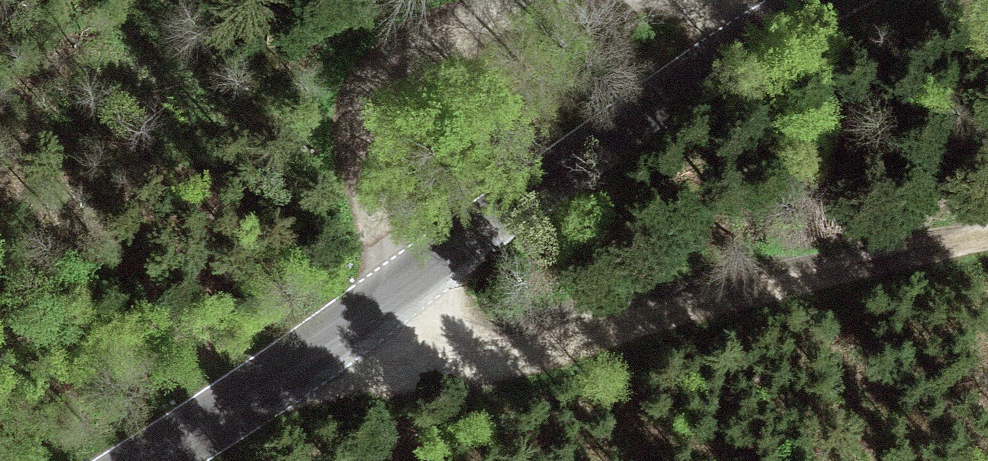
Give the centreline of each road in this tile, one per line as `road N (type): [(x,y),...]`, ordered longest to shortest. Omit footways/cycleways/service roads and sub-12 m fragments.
road 1 (track): [(987,245),(533,345),(447,334),(394,293),(366,202),(371,121),(421,60),(500,21),(628,0)]
road 2 (tertiary): [(830,0),(142,460)]

